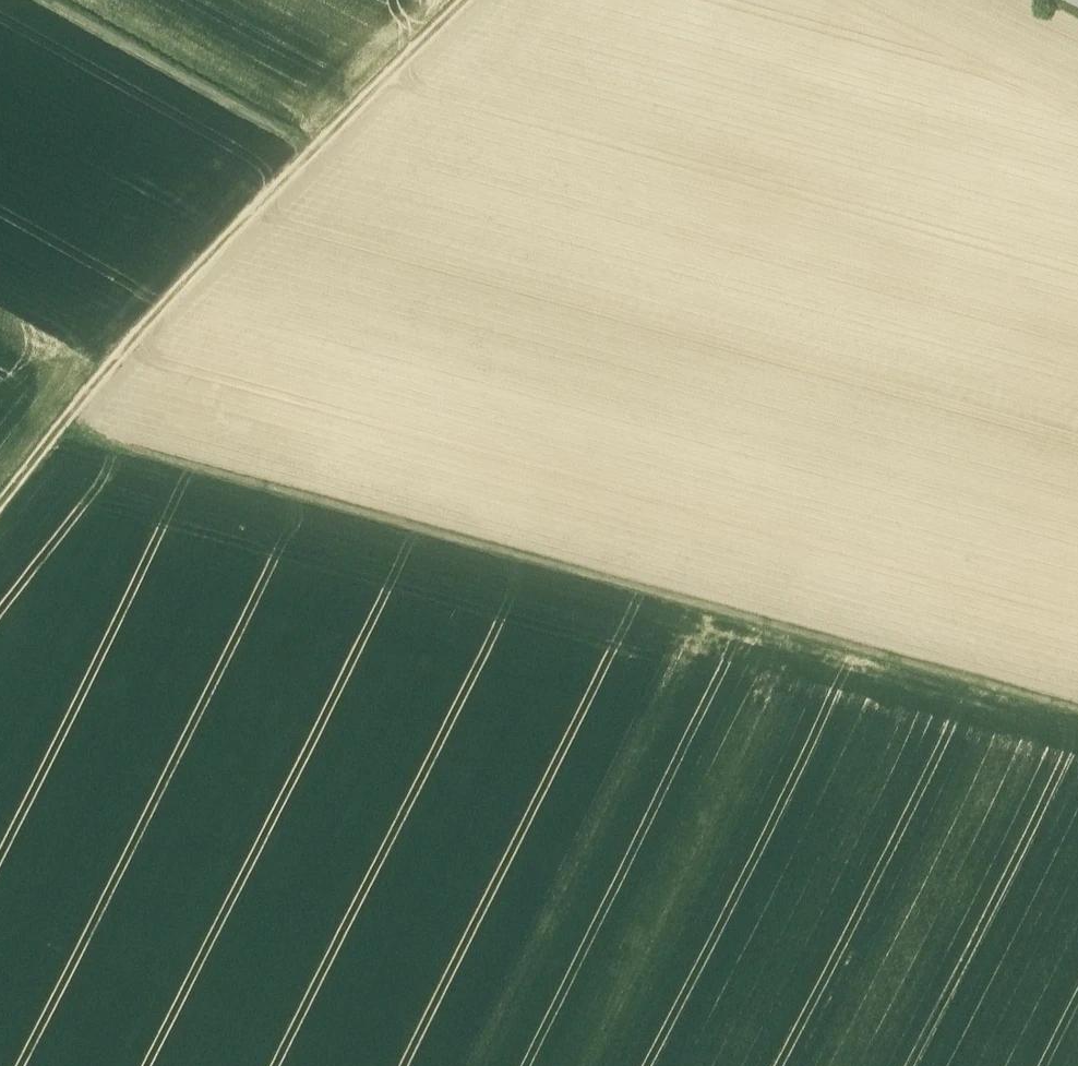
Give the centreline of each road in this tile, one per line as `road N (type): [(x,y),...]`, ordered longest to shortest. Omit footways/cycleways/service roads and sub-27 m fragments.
road 1 (track): [(1077,710),(58,427)]
road 2 (track): [(462,0),(225,237),(0,503)]
road 3 (track): [(310,152),(41,0)]

